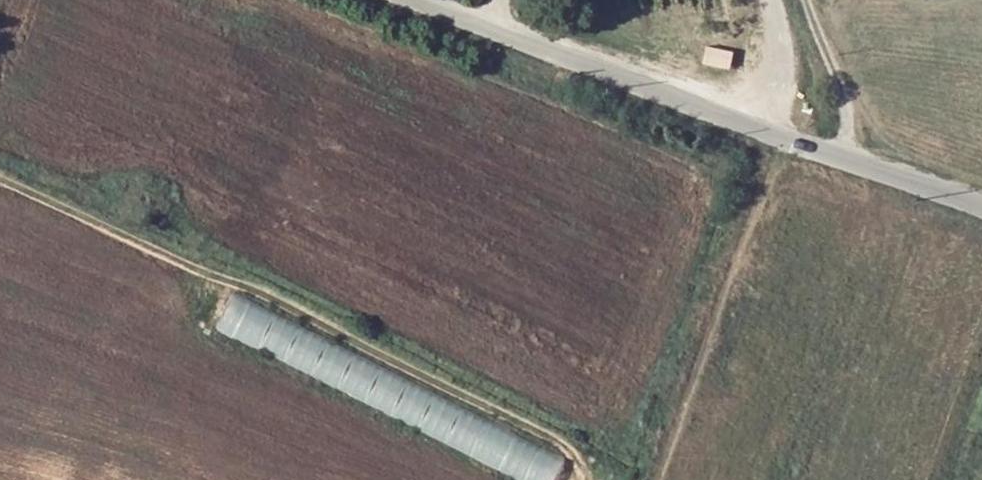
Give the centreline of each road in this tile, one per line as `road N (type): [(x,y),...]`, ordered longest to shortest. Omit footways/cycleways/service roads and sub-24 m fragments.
road 1 (unclassified): [(407,0),(981,203)]

